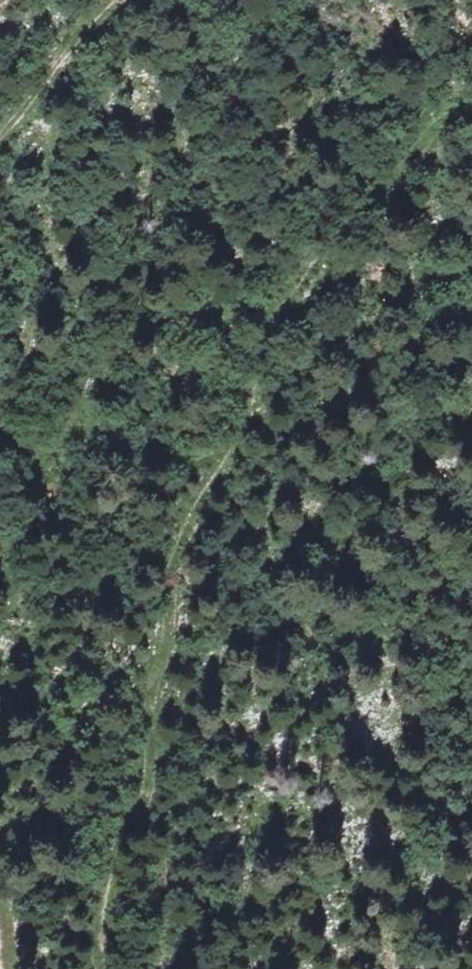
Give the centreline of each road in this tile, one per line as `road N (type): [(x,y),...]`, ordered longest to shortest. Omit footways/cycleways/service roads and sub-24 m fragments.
road 1 (track): [(0,140),(124,0)]

